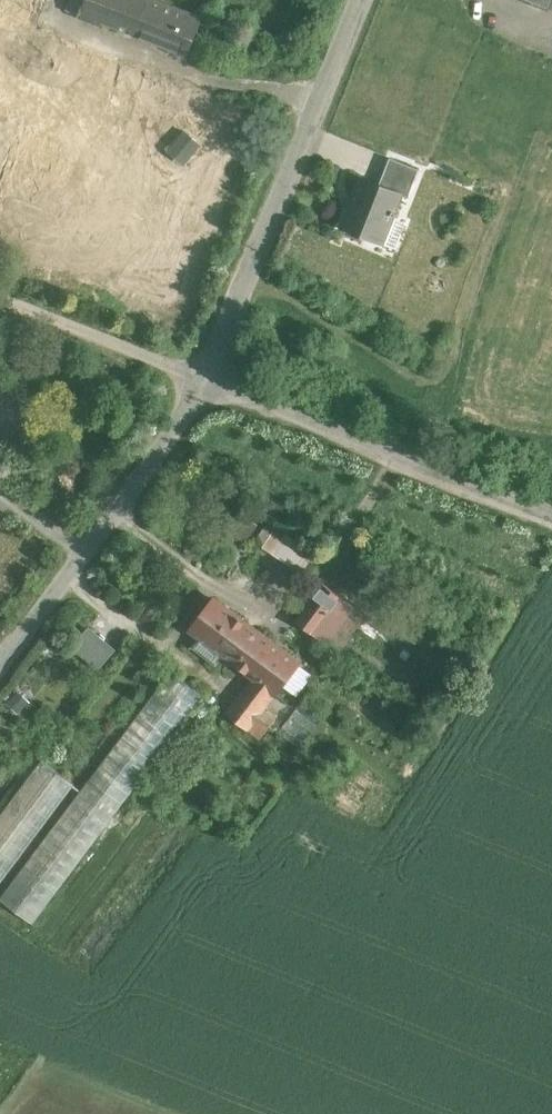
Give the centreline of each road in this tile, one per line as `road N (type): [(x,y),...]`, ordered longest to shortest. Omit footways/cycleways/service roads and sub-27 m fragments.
road 1 (residential): [(211,384),(362,0)]
road 2 (unclassified): [(551,517),(211,384)]
road 3 (residential): [(0,663),(211,384)]
road 4 (track): [(255,275),(398,368),(550,435)]
road 5 (track): [(211,384),(0,296)]

